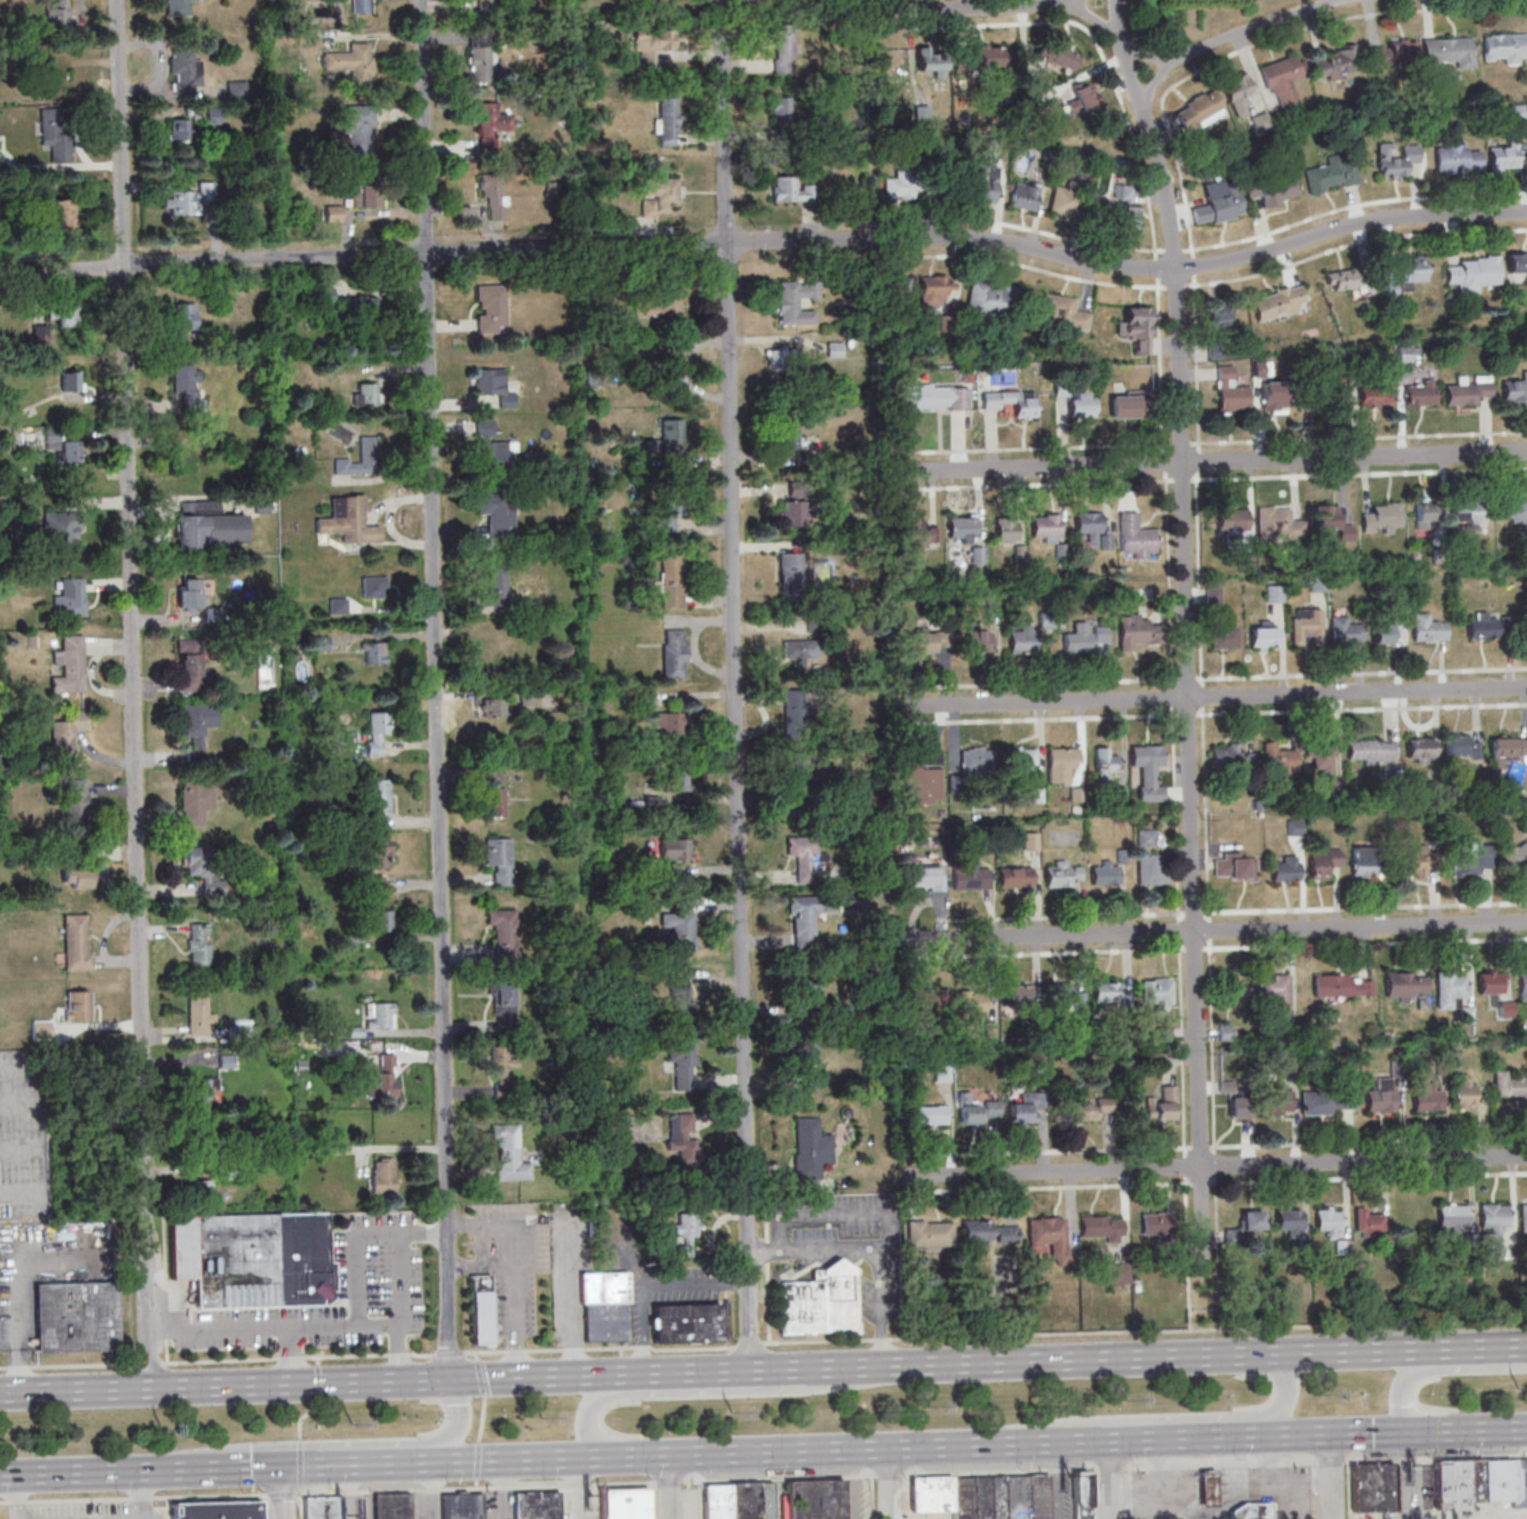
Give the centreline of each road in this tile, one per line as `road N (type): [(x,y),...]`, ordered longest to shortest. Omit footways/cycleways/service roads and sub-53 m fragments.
road 1 (residential): [(1526,212),(1338,227),(1257,253),(1154,270),(1025,246),(826,238),(0,274)]
road 2 (residential): [(148,1388),(118,0)]
road 3 (residential): [(446,1380),(421,0)]
road 4 (residential): [(747,1369),(721,0)]
road 5 (residential): [(1198,1166),(1175,268),(1162,175),(1117,0)]
road 6 (trunk): [(647,1374),(0,1392)]
road 7 (residential): [(1526,452),(895,471)]
road 8 (residential): [(1526,688),(905,706)]
road 9 (residential): [(1526,923),(907,939)]
road 10 (residential): [(1526,1157),(908,1175)]
road 11 (trunk): [(1374,1351),(829,1367)]
road 12 (trunk): [(890,1365),(807,1389),(600,1398),(584,1417),(588,1457)]
road 13 (trunk): [(644,1456),(985,1445)]
road 14 (trunk): [(1272,1436),(1526,1429)]
road 15 (residential): [(1117,2),(892,13)]
road 16 (residential): [(1132,78),(1330,0)]
road 17 (trunk): [(439,1462),(644,1456)]
road 18 (trunk): [(829,1367),(647,1374)]
road 19 (trunk): [(1526,1367),(1412,1374),(1399,1388),(1399,1432)]
road 20 (trunk): [(1102,1442),(1272,1436)]
road 21 (trunk): [(0,1475),(158,1471)]
road 22 (trunk): [(158,1471),(314,1466)]
road 23 (trunk): [(1526,1346),(1374,1351)]
road 24 (trunk): [(314,1466),(439,1462)]

